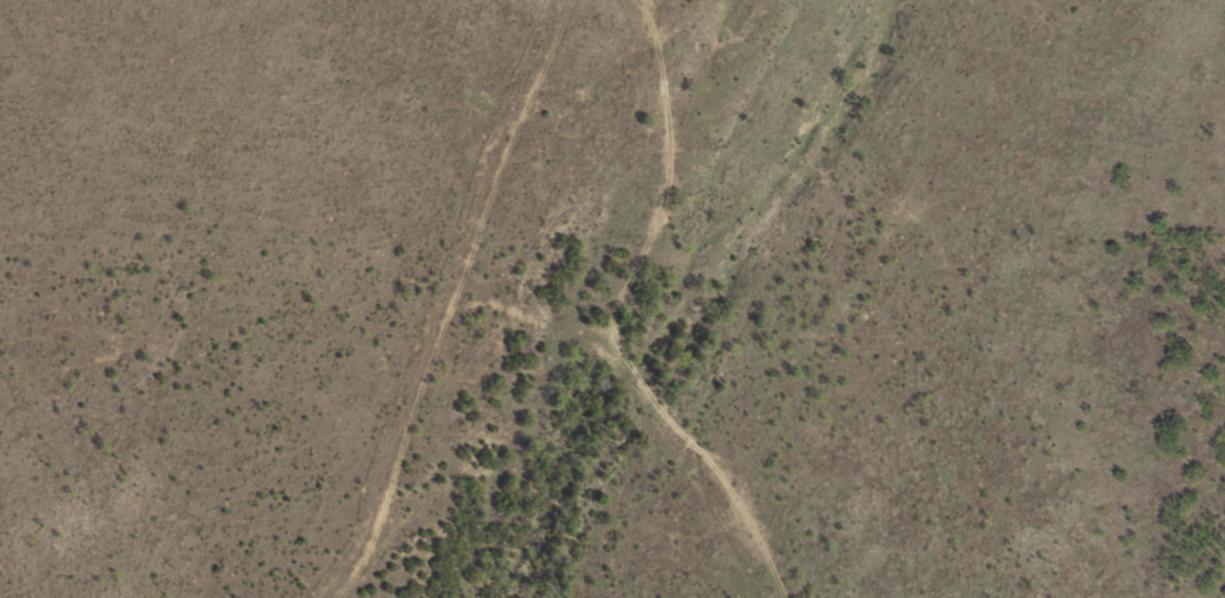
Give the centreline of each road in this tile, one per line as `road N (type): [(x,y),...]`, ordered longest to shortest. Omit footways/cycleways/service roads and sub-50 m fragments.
road 1 (residential): [(801,597),(676,315),(670,180),(694,90),(691,0)]

